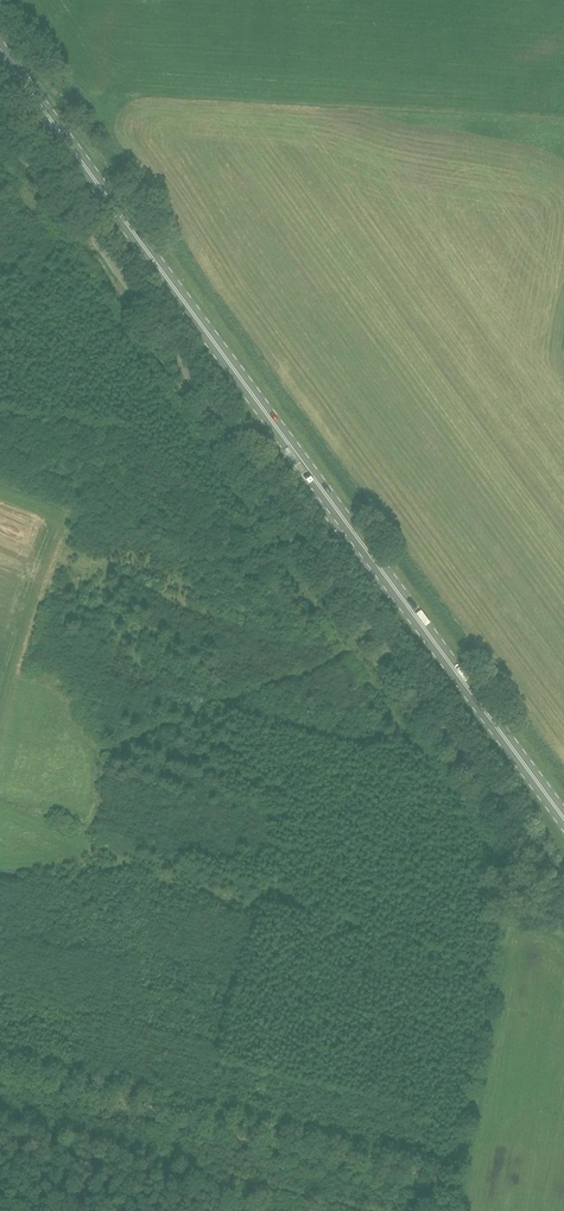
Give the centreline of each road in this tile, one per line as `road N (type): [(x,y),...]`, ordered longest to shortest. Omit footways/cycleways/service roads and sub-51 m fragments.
road 1 (unclassified): [(563,889),(111,257),(0,116)]
road 2 (primary): [(563,818),(0,48)]

